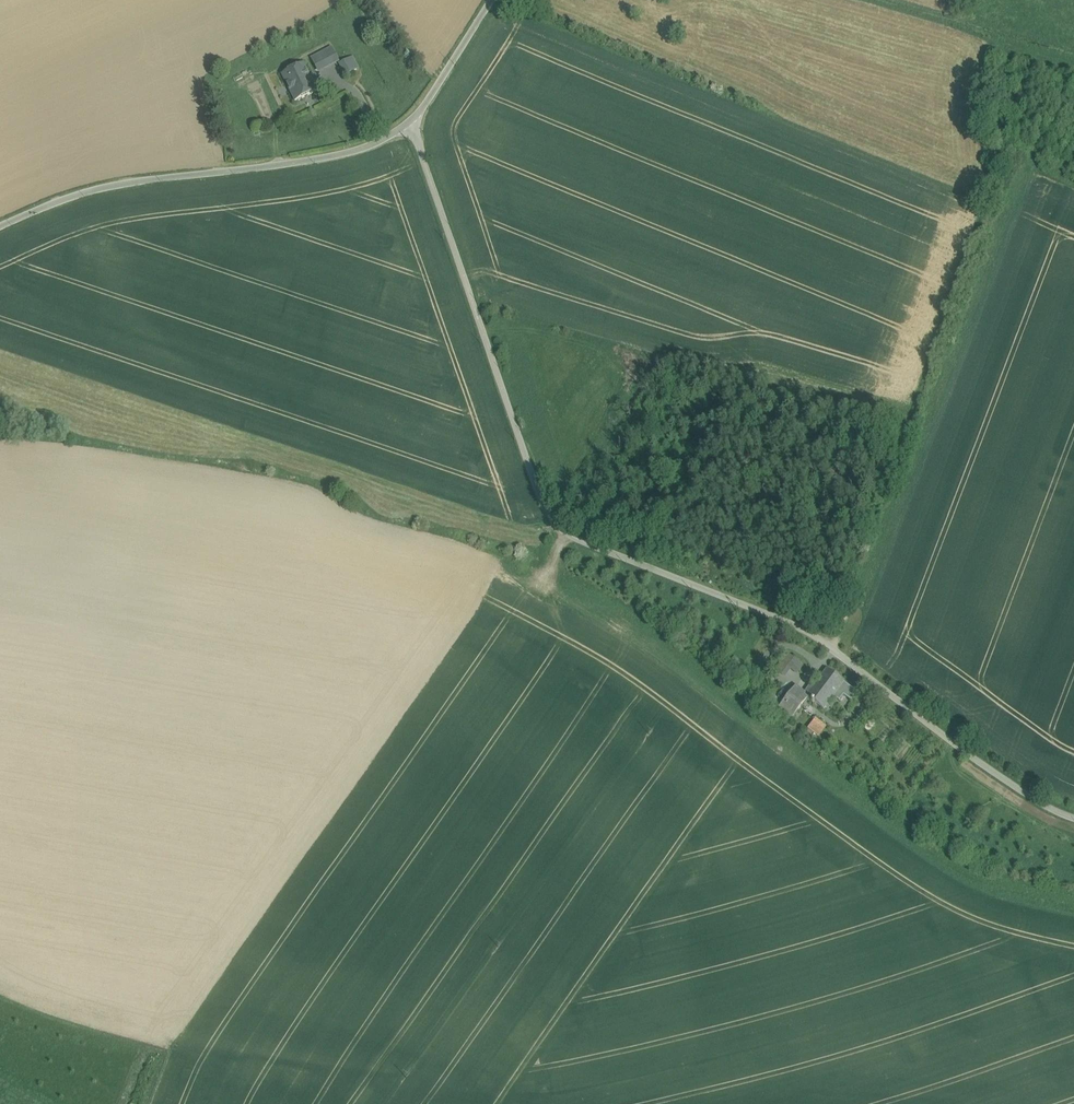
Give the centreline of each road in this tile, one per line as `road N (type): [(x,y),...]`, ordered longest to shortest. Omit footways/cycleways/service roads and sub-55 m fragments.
road 1 (residential): [(1073,819),(979,770),(811,639),(551,521),(416,129)]
road 2 (tertiary): [(0,227),(87,192),(306,161),(416,129)]
road 3 (tertiary): [(416,129),(494,0)]

